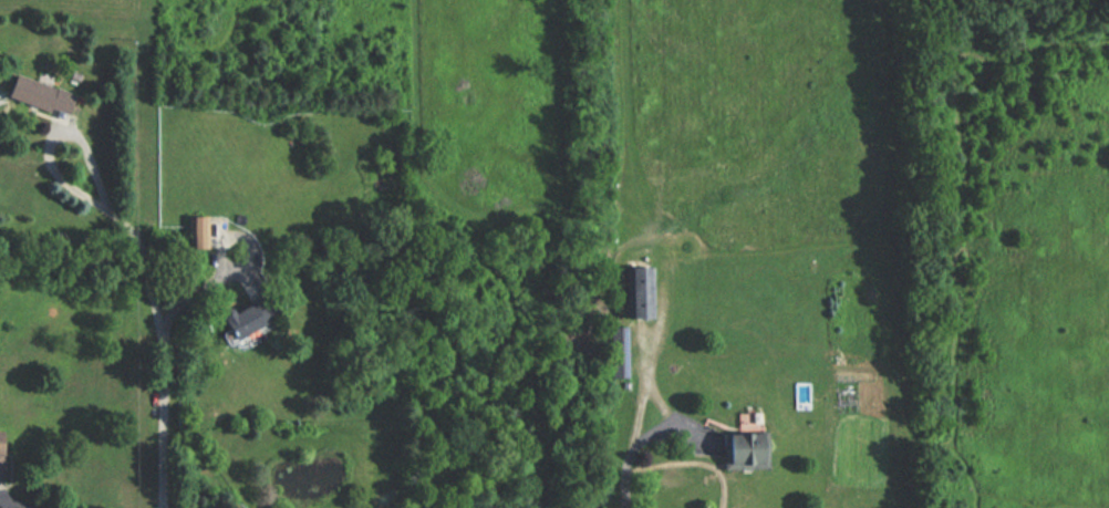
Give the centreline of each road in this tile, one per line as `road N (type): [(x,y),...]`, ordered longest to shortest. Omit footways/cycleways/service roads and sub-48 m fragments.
road 1 (residential): [(164,507),(163,338)]

